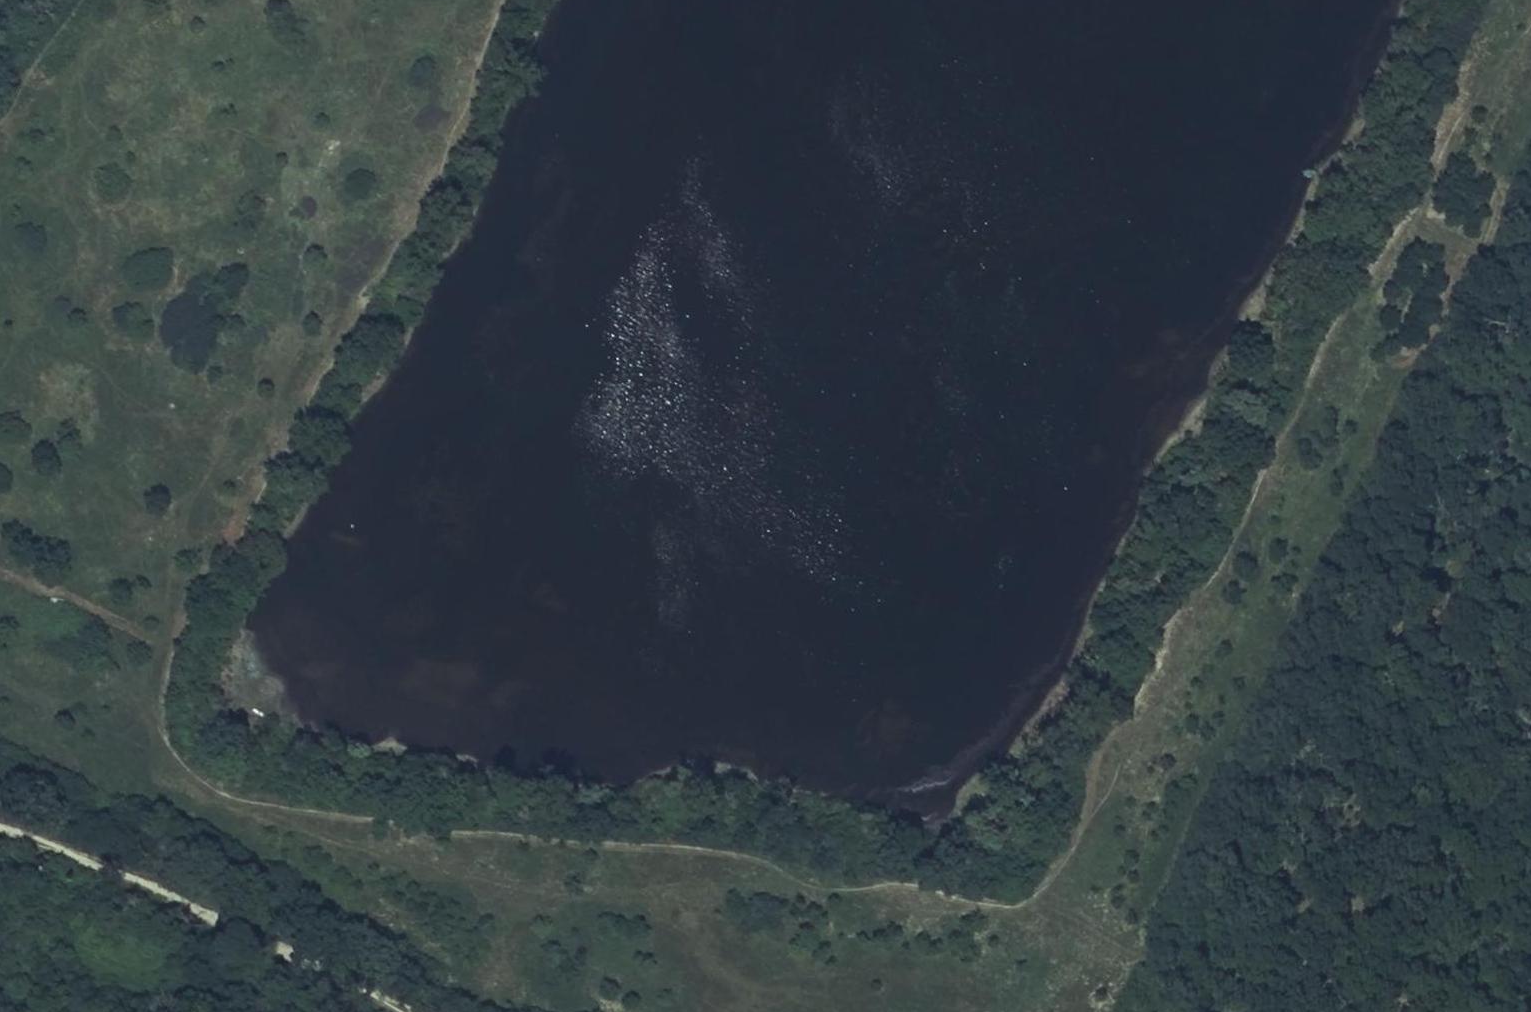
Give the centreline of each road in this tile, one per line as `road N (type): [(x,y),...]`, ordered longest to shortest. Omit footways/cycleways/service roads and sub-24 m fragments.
road 1 (track): [(0,834),(217,914),(401,1011)]

